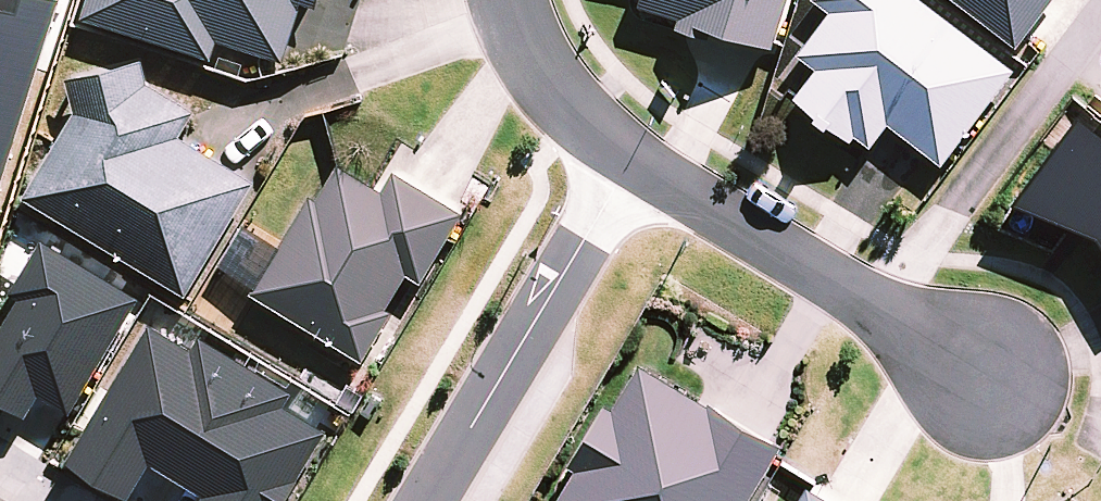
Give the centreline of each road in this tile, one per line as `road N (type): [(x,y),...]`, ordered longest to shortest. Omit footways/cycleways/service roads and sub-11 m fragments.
road 1 (residential): [(630,158),(979,360)]
road 2 (residential): [(429,500),(630,158)]
road 3 (residential): [(511,0),(537,62),(630,158)]

